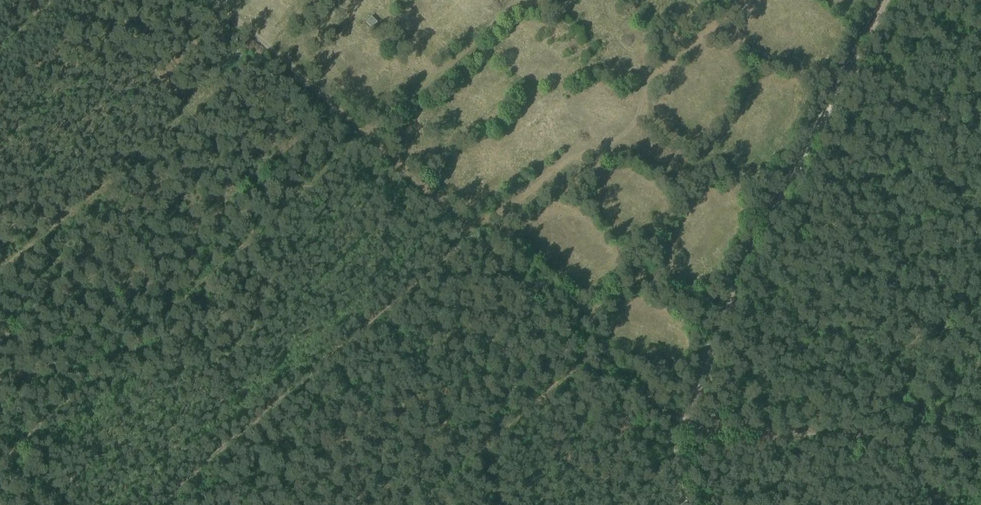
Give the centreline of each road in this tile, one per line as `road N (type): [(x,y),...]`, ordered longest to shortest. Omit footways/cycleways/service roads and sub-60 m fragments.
road 1 (track): [(693,426),(750,279),(884,0)]
road 2 (track): [(938,504),(889,442),(693,426)]

